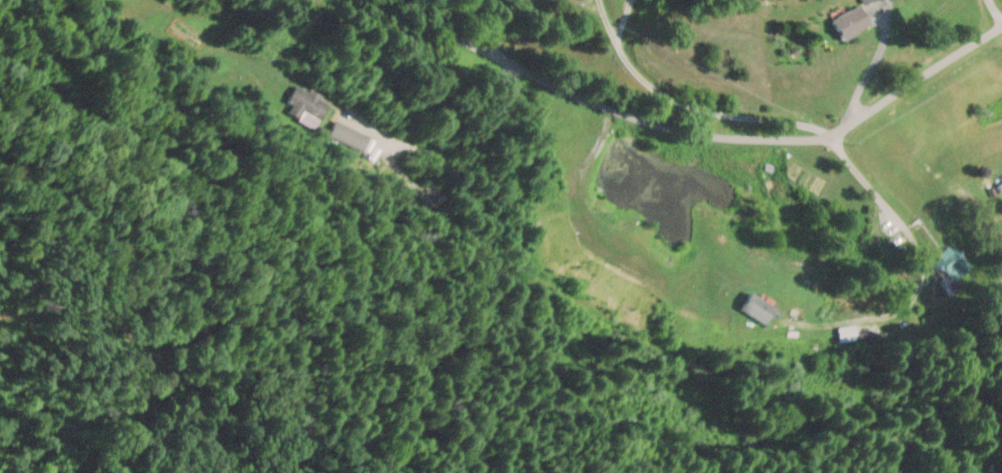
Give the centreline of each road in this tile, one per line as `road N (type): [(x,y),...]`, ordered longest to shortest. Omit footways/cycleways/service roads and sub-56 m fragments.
road 1 (residential): [(1001,4),(962,28),(697,88),(605,82),(486,44),(414,0)]
road 2 (residential): [(699,340),(856,307),(910,282),(919,254),(903,186),(813,61)]
road 3 (residential): [(192,0),(272,9),(323,0)]

